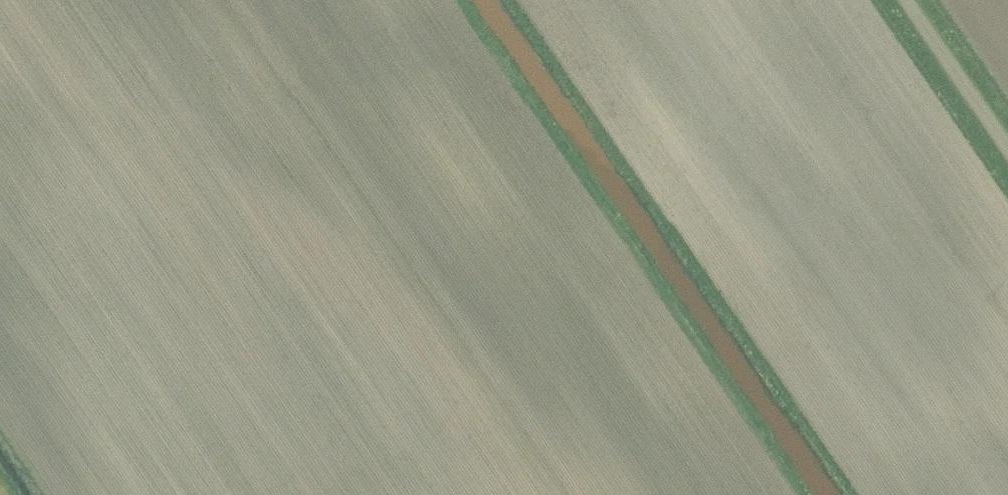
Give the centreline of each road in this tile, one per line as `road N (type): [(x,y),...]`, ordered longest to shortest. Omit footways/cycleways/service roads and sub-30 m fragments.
road 1 (unclassified): [(1007,151),(904,0)]

